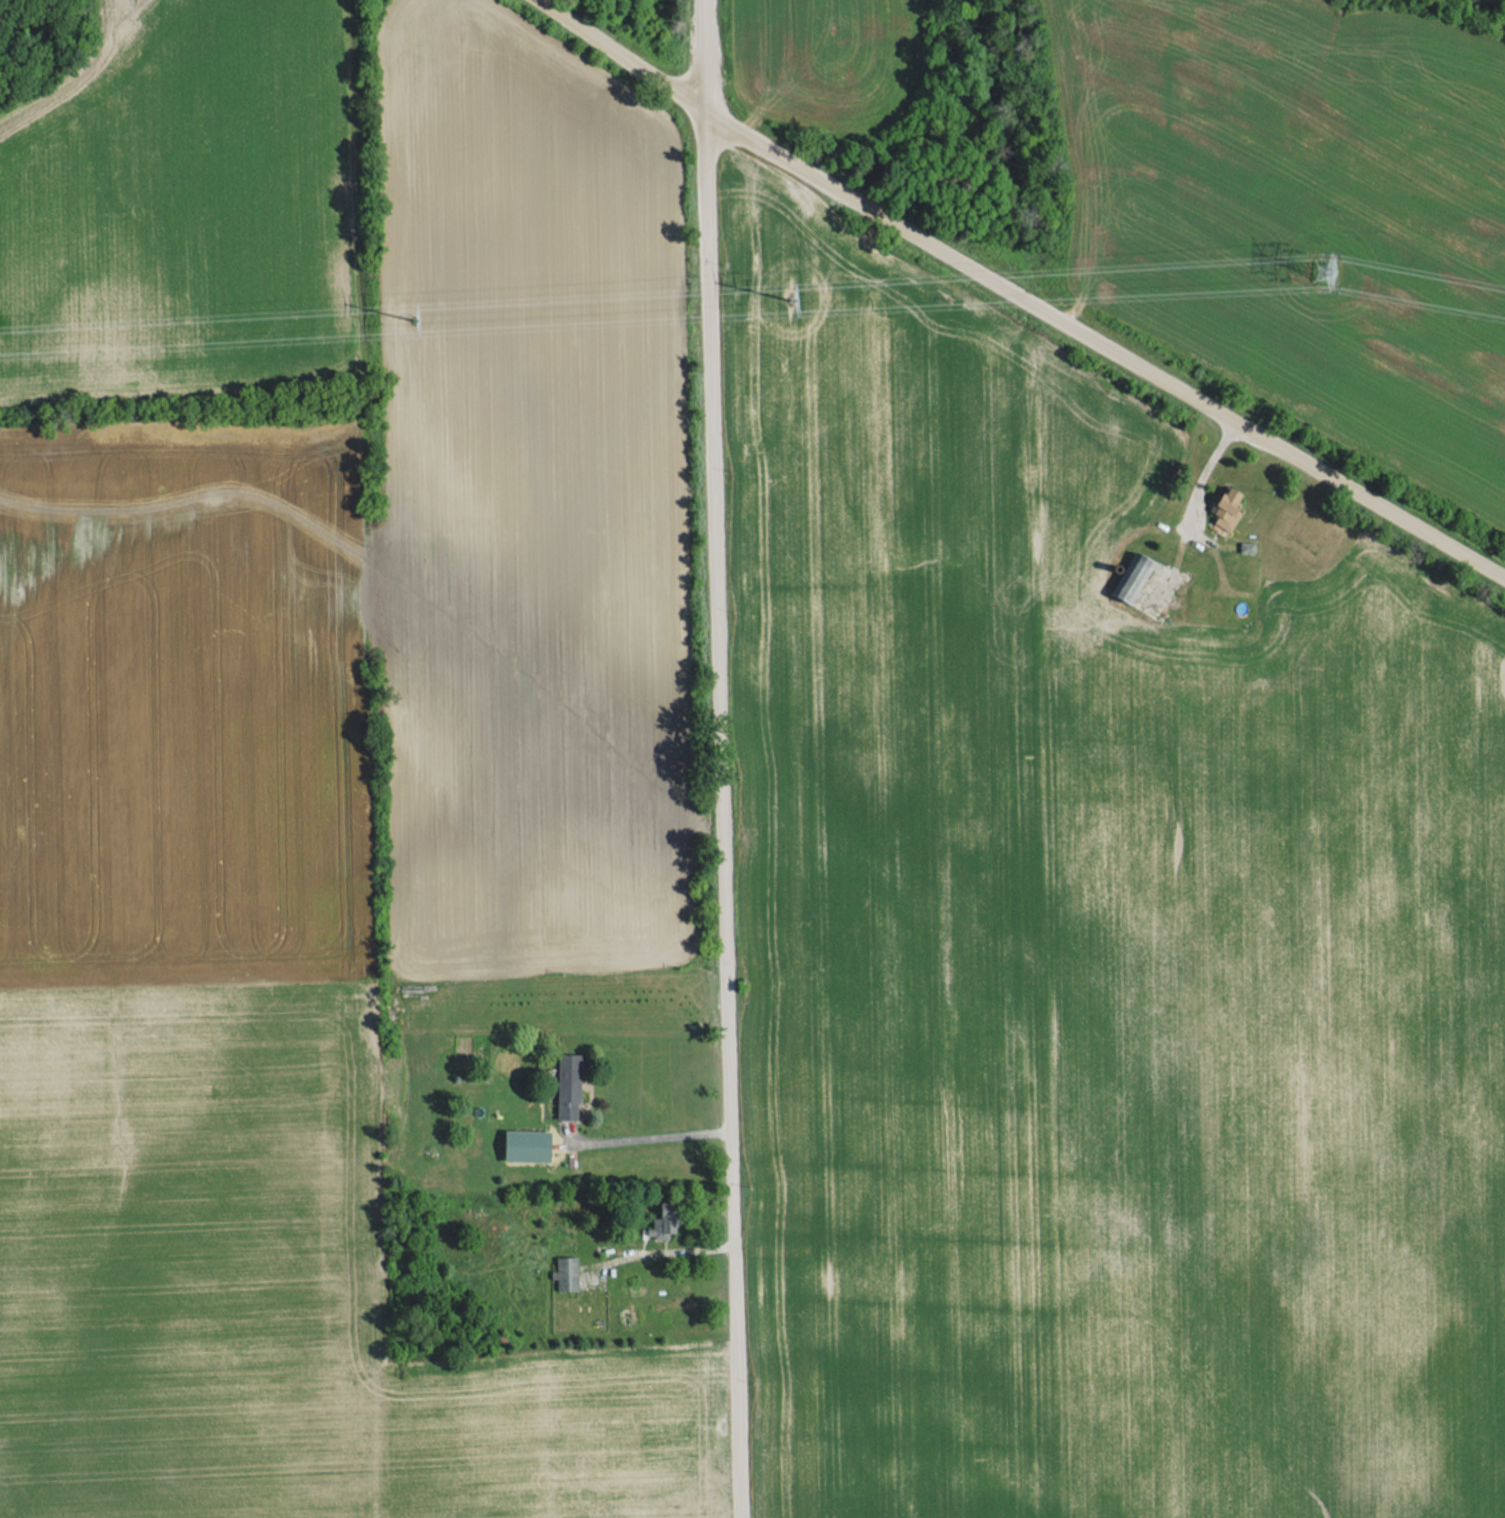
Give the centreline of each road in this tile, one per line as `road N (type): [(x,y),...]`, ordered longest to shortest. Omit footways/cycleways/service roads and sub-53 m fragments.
road 1 (residential): [(706,0),(741,1517)]
road 2 (residential): [(543,0),(833,187),(1504,579)]

